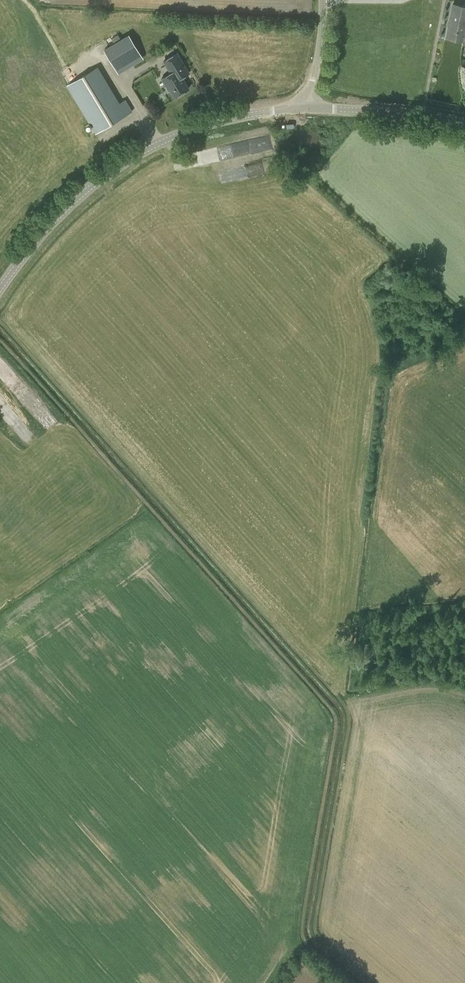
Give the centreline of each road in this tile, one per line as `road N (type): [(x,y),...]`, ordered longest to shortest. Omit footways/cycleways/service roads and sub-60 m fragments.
road 1 (tertiary): [(0,298),(84,197),(167,136),(308,109)]
road 2 (tertiary): [(464,122),(411,111),(308,109)]

